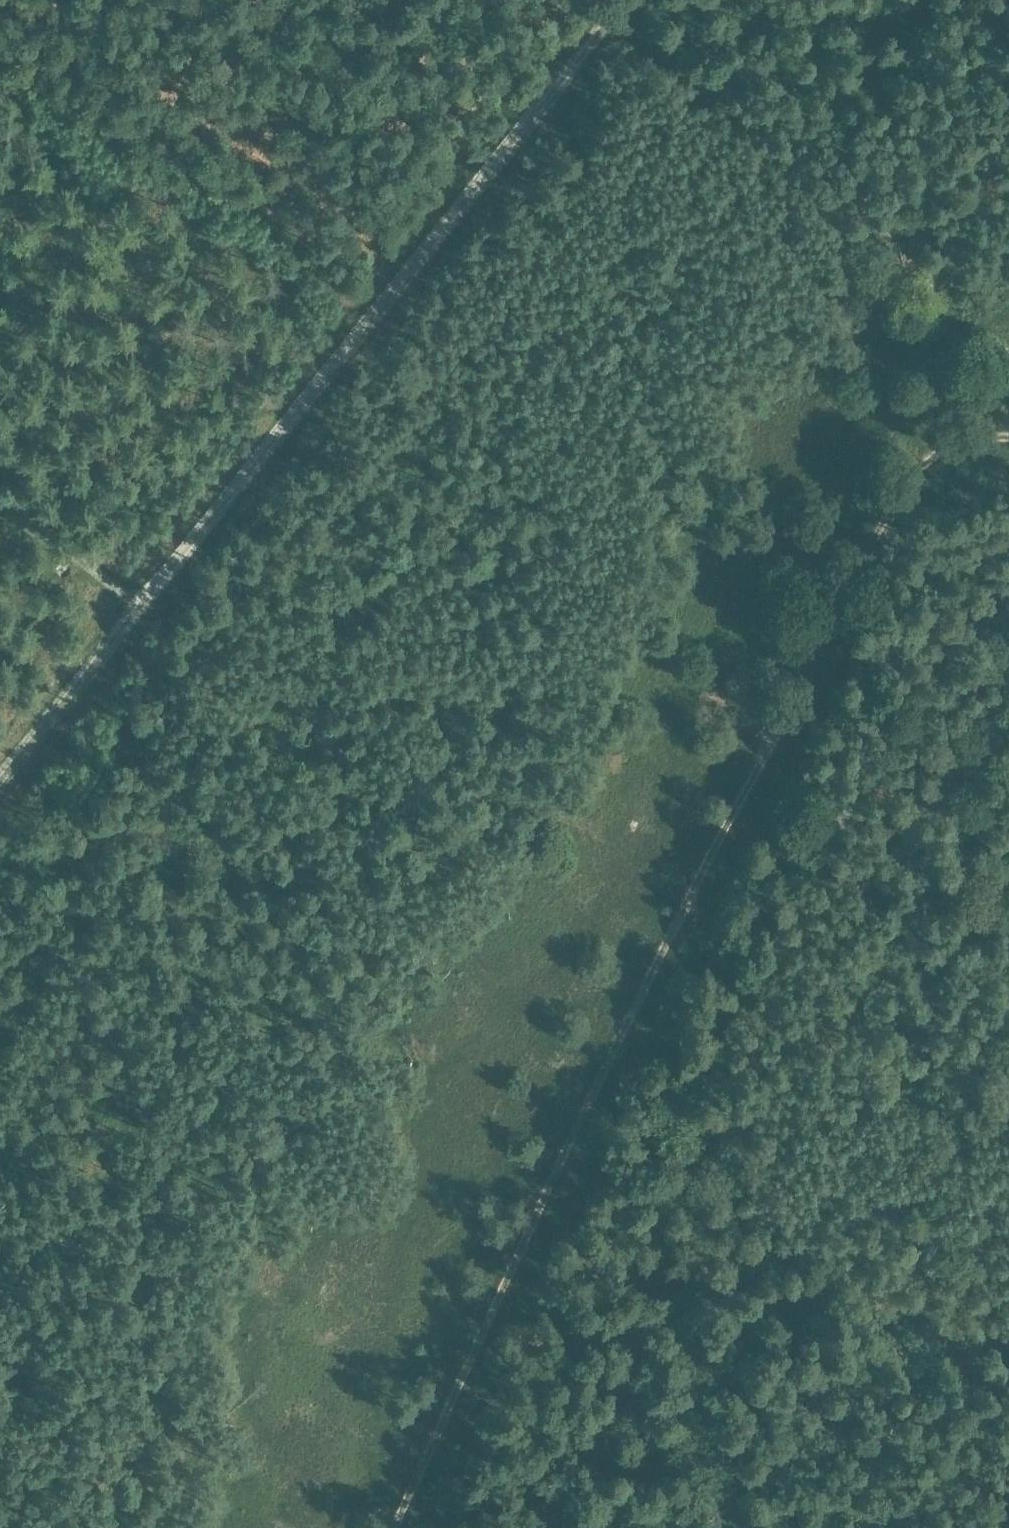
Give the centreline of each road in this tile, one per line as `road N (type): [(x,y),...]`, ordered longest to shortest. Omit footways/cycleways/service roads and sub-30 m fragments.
road 1 (track): [(1008,443),(928,458),(899,488),(613,1043),(394,1527)]
road 2 (track): [(626,0),(0,782)]
road 3 (track): [(0,506),(142,605)]

